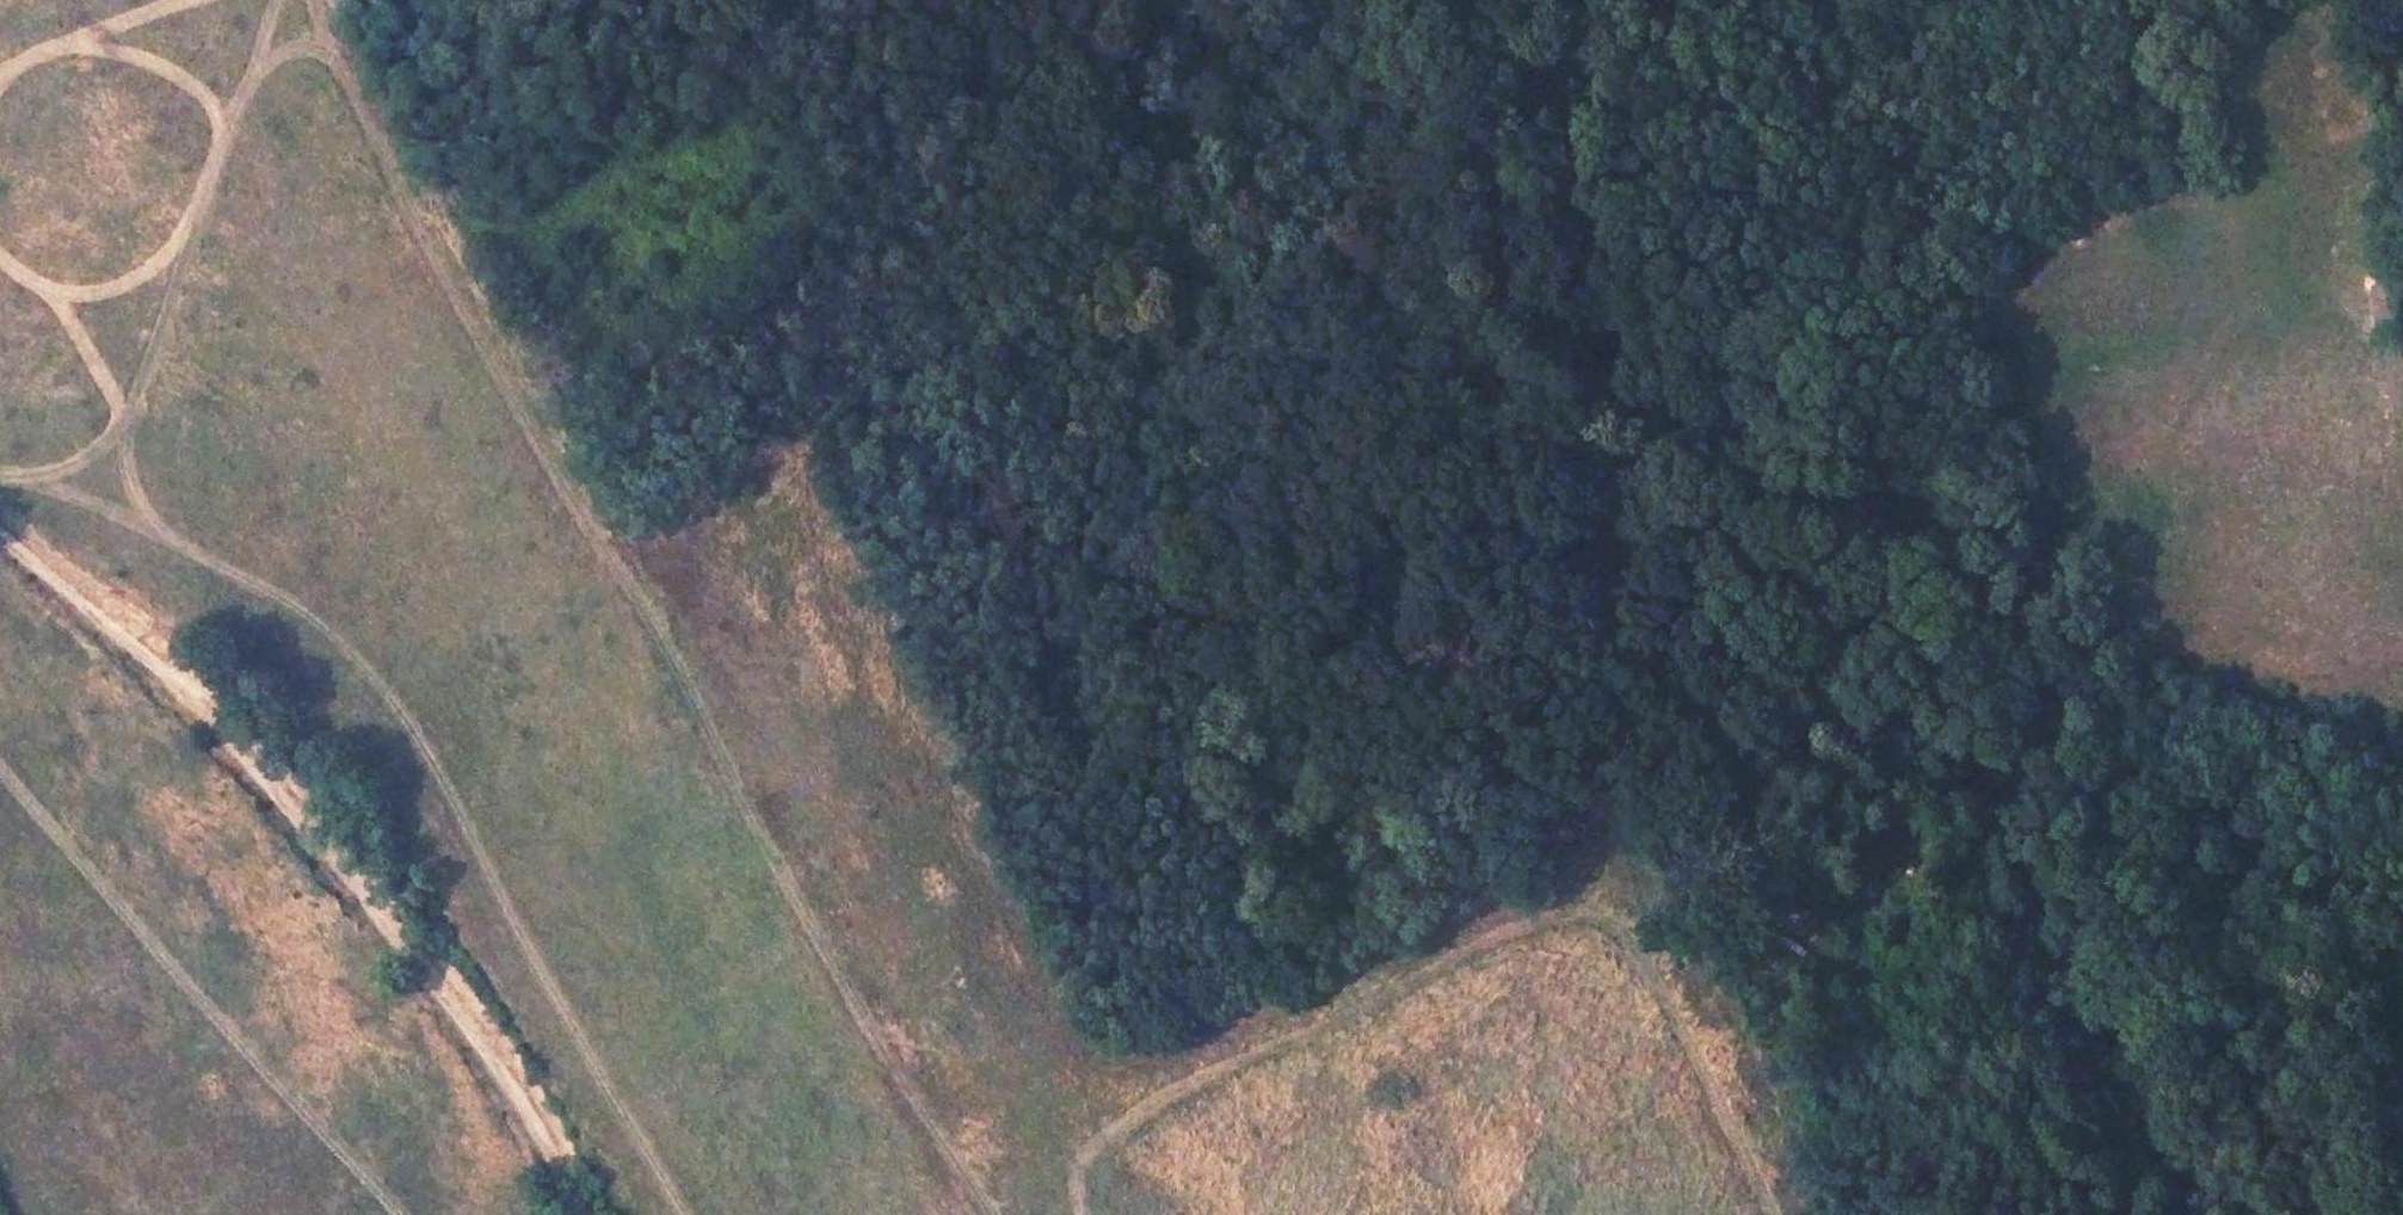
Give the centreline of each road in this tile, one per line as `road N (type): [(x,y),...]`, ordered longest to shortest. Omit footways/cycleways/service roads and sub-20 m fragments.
road 1 (track): [(580,1214),(518,1098),(368,895),(175,681),(0,535)]

